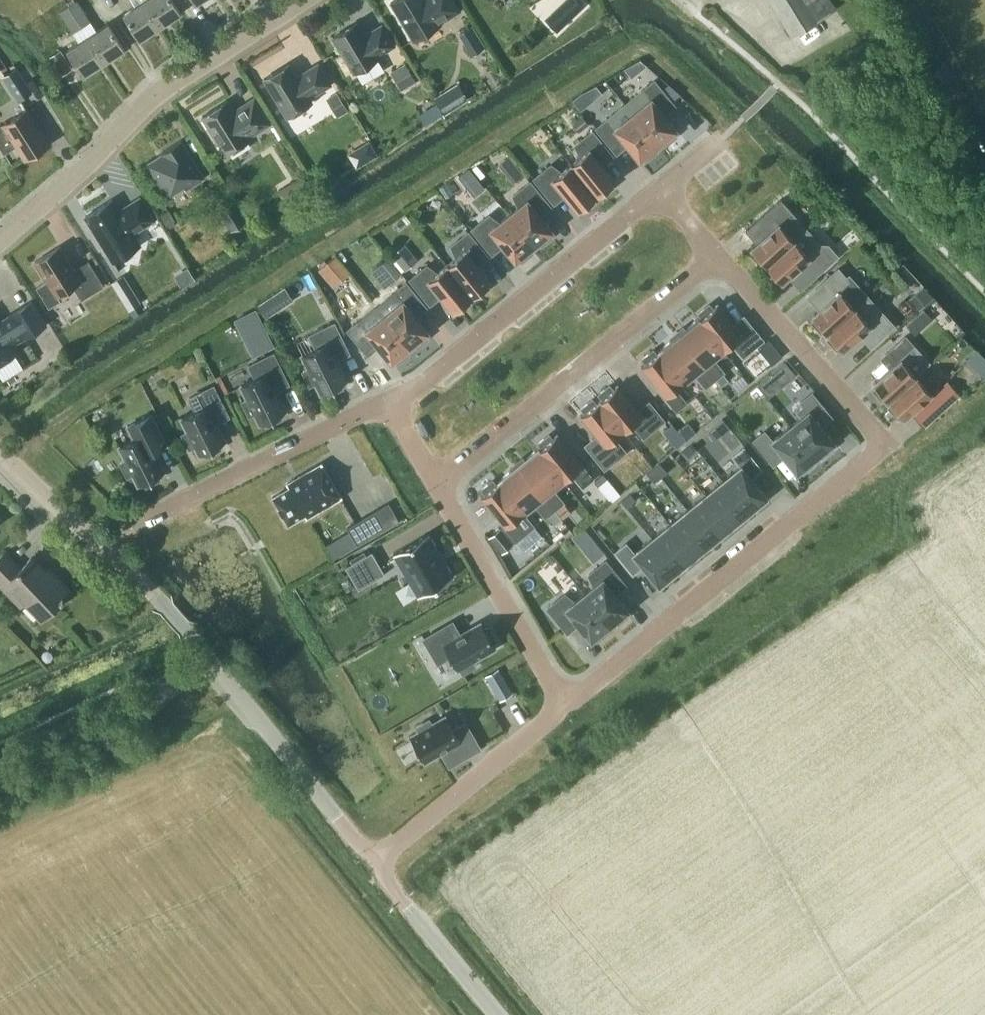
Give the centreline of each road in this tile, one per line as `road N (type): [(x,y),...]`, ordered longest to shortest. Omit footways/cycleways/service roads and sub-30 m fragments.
road 1 (unclassified): [(378,857),(358,843),(167,607),(0,449)]
road 2 (residential): [(565,707),(889,444)]
road 3 (residential): [(0,241),(159,93),(304,0)]
road 4 (residential): [(717,255),(437,485)]
road 5 (residential): [(388,399),(425,379),(661,188)]
road 6 (residential): [(139,524),(388,399)]
road 7 (residential): [(565,707),(437,485)]
road 8 (residential): [(717,255),(889,444)]
road 9 (residential): [(378,857),(565,707)]
road 10 (unclassified): [(497,1014),(378,857)]

